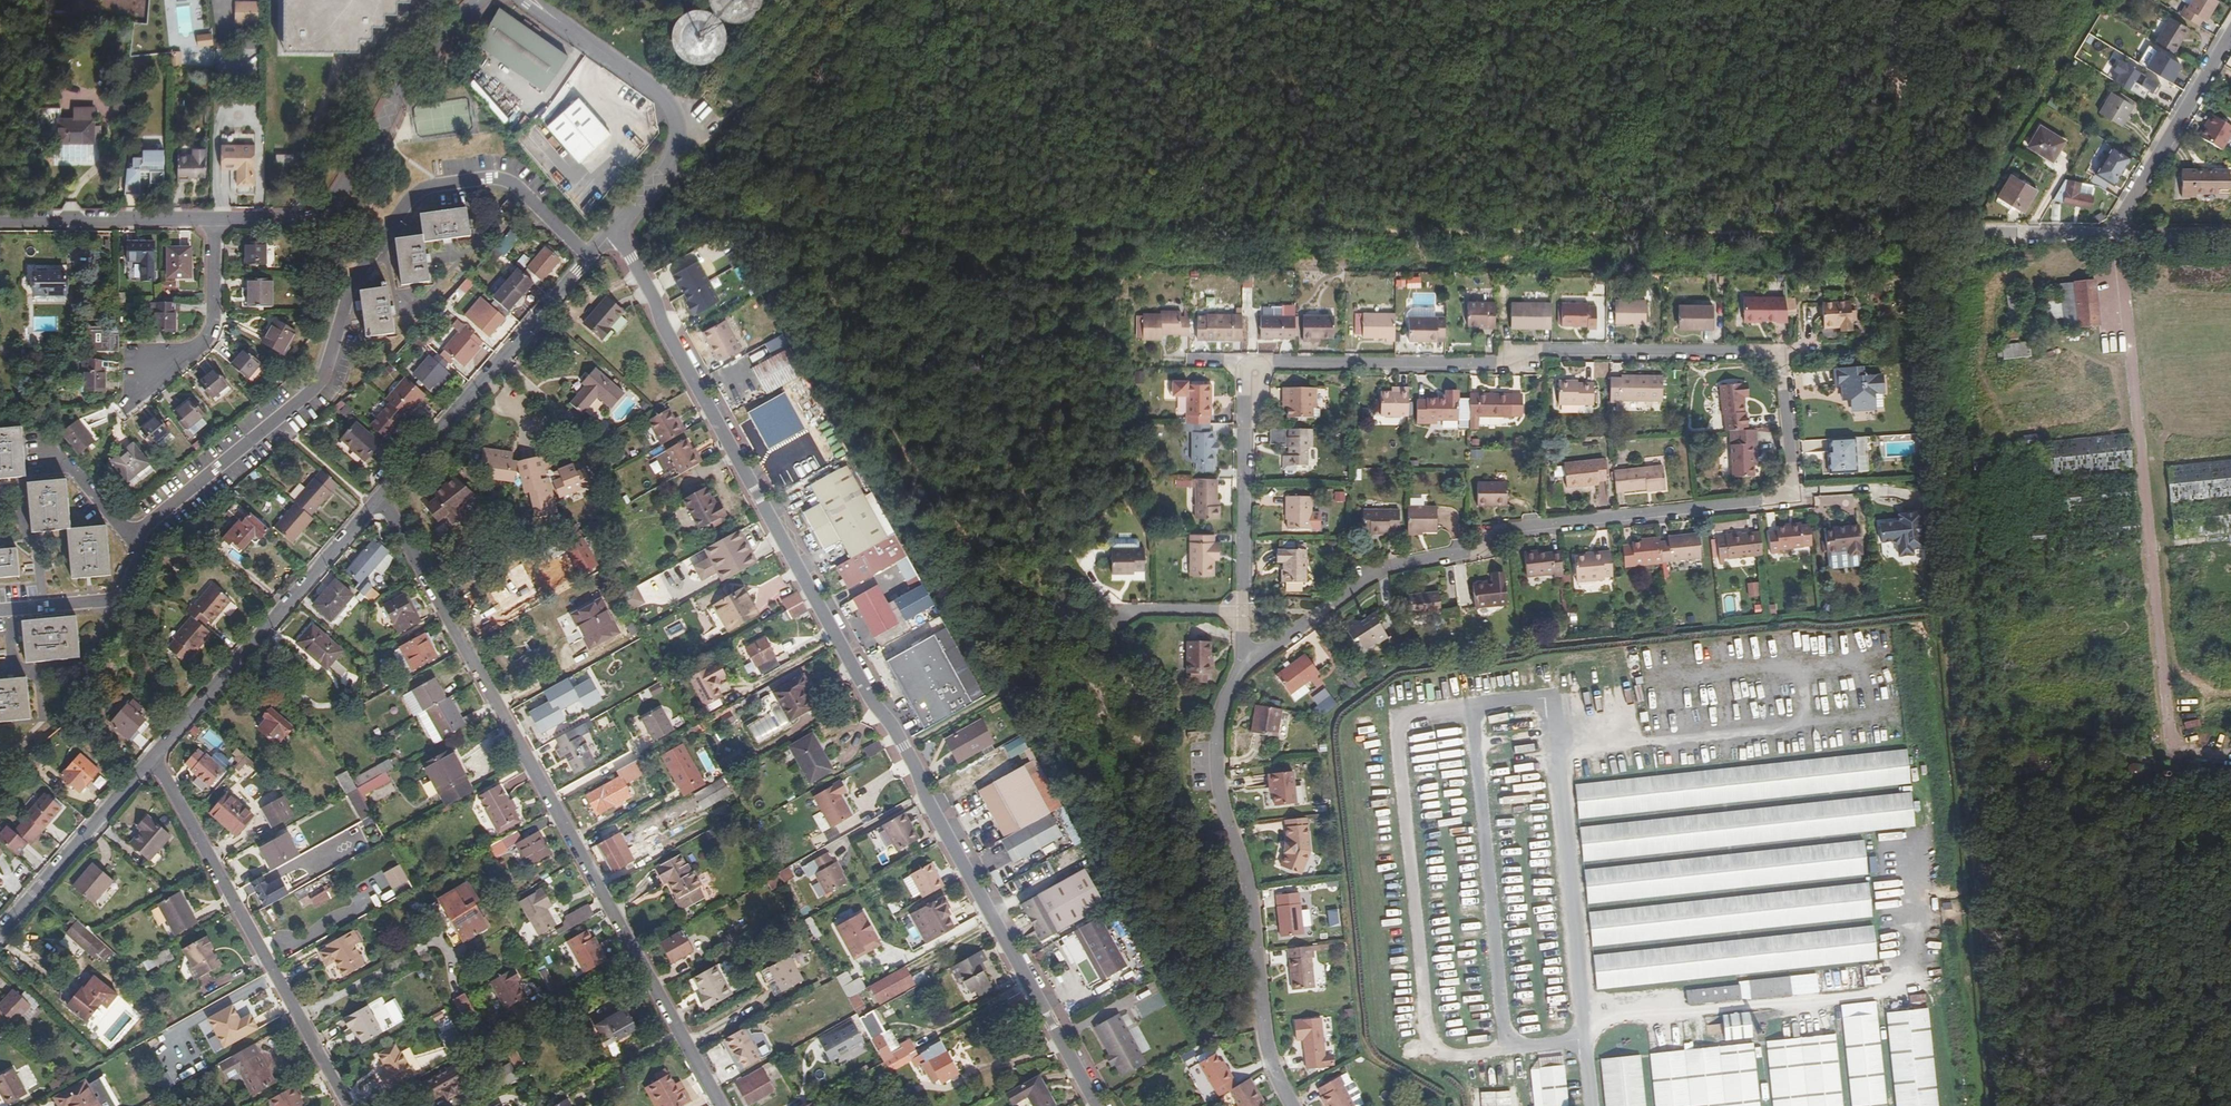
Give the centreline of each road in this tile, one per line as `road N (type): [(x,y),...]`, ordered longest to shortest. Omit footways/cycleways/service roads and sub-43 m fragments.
road 1 (residential): [(1239,668),(1375,571),(1473,551),(1504,530),(1790,498),(1778,353),(1534,349),(1492,365),(1244,363)]
road 2 (residential): [(615,228),(1098,1105)]
road 3 (residential): [(379,500),(719,1105)]
road 4 (residential): [(586,258),(509,181),(437,184),(415,194),(355,278),(315,389),(128,538)]
road 5 (residential): [(1290,1105),(1267,1060),(1250,909),(1215,786),(1212,739),(1239,668)]
road 6 (residential): [(155,761),(347,1105)]
road 7 (residential): [(213,218),(297,217),(328,207),(373,144),(407,71),(478,0)]
road 8 (residential): [(155,761),(379,500)]
road 9 (residential): [(379,500),(586,258)]
road 10 (residential): [(529,0),(671,105),(674,159),(655,182)]
road 11 (residential): [(1244,363),(1241,613)]
road 12 (residential): [(0,937),(155,761)]
road 13 (residential): [(213,218),(211,323),(189,352),(117,407)]
road 14 (track): [(1920,231),(1903,0)]
road 15 (residential): [(2123,233),(2123,216),(2230,35)]
road 16 (residential): [(0,218),(213,218)]
road 17 (residential): [(128,538),(136,553),(110,599),(0,610)]
road 18 (track): [(711,85),(735,107),(836,0)]
road 19 (residential): [(1980,233),(2123,233)]
road 20 (residential): [(1241,613),(1107,610)]
road 21 (residential): [(128,538),(47,444)]

